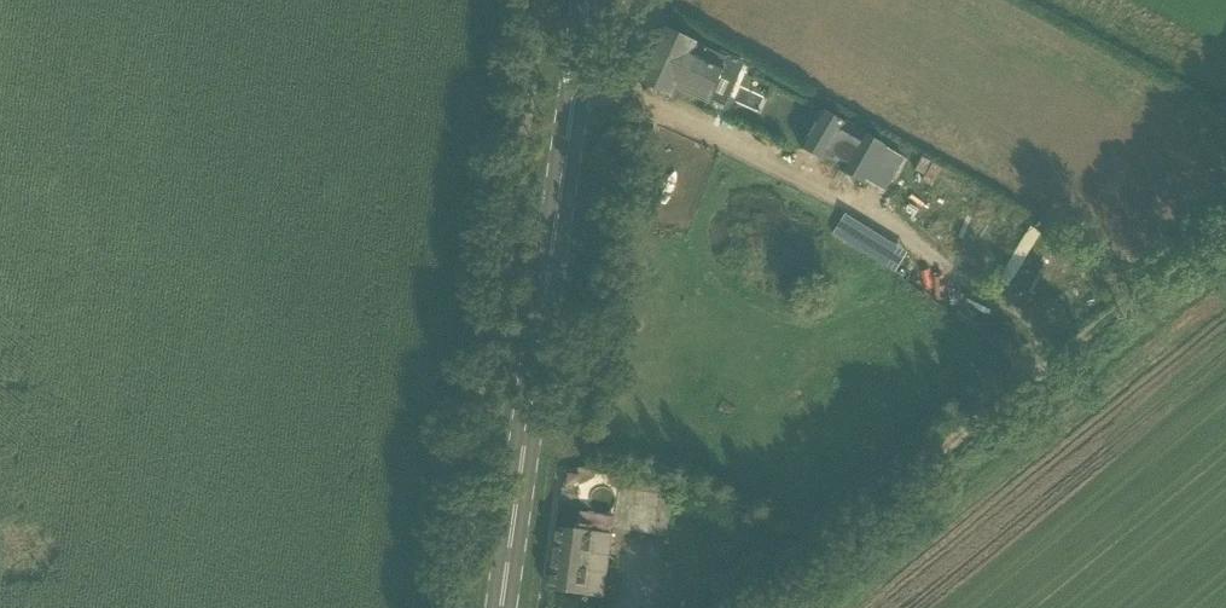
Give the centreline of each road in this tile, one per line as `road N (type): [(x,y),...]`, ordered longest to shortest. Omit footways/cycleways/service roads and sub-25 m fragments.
road 1 (primary): [(501,607),(588,0)]
road 2 (track): [(1225,237),(764,607)]

